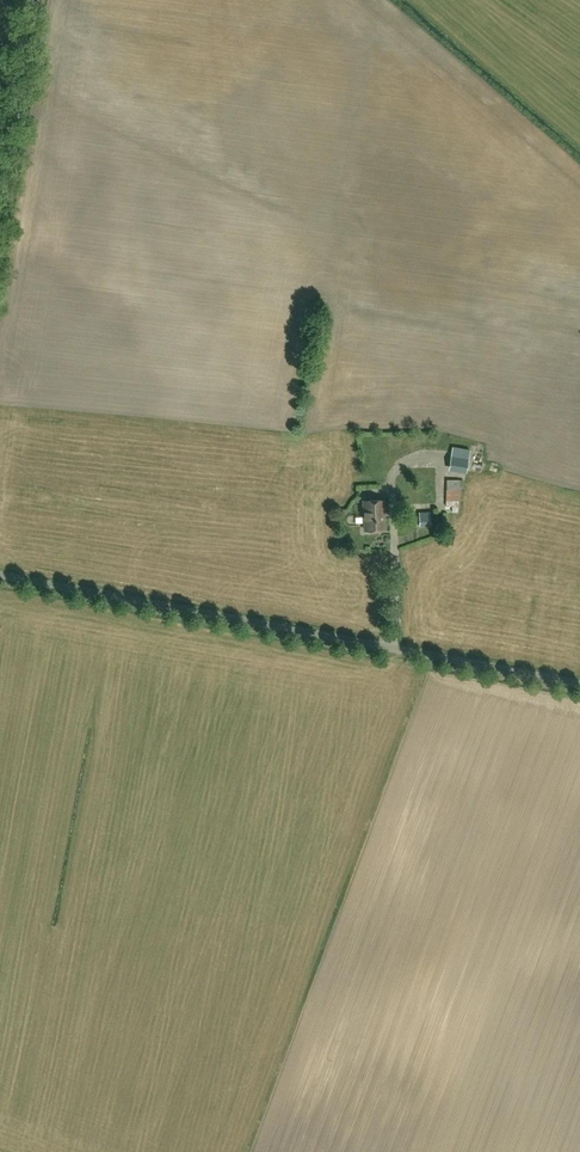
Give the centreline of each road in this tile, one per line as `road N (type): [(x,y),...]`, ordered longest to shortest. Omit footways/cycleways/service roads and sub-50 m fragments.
road 1 (unclassified): [(579,684),(0,575)]
road 2 (unclassified): [(1,189),(33,0)]

